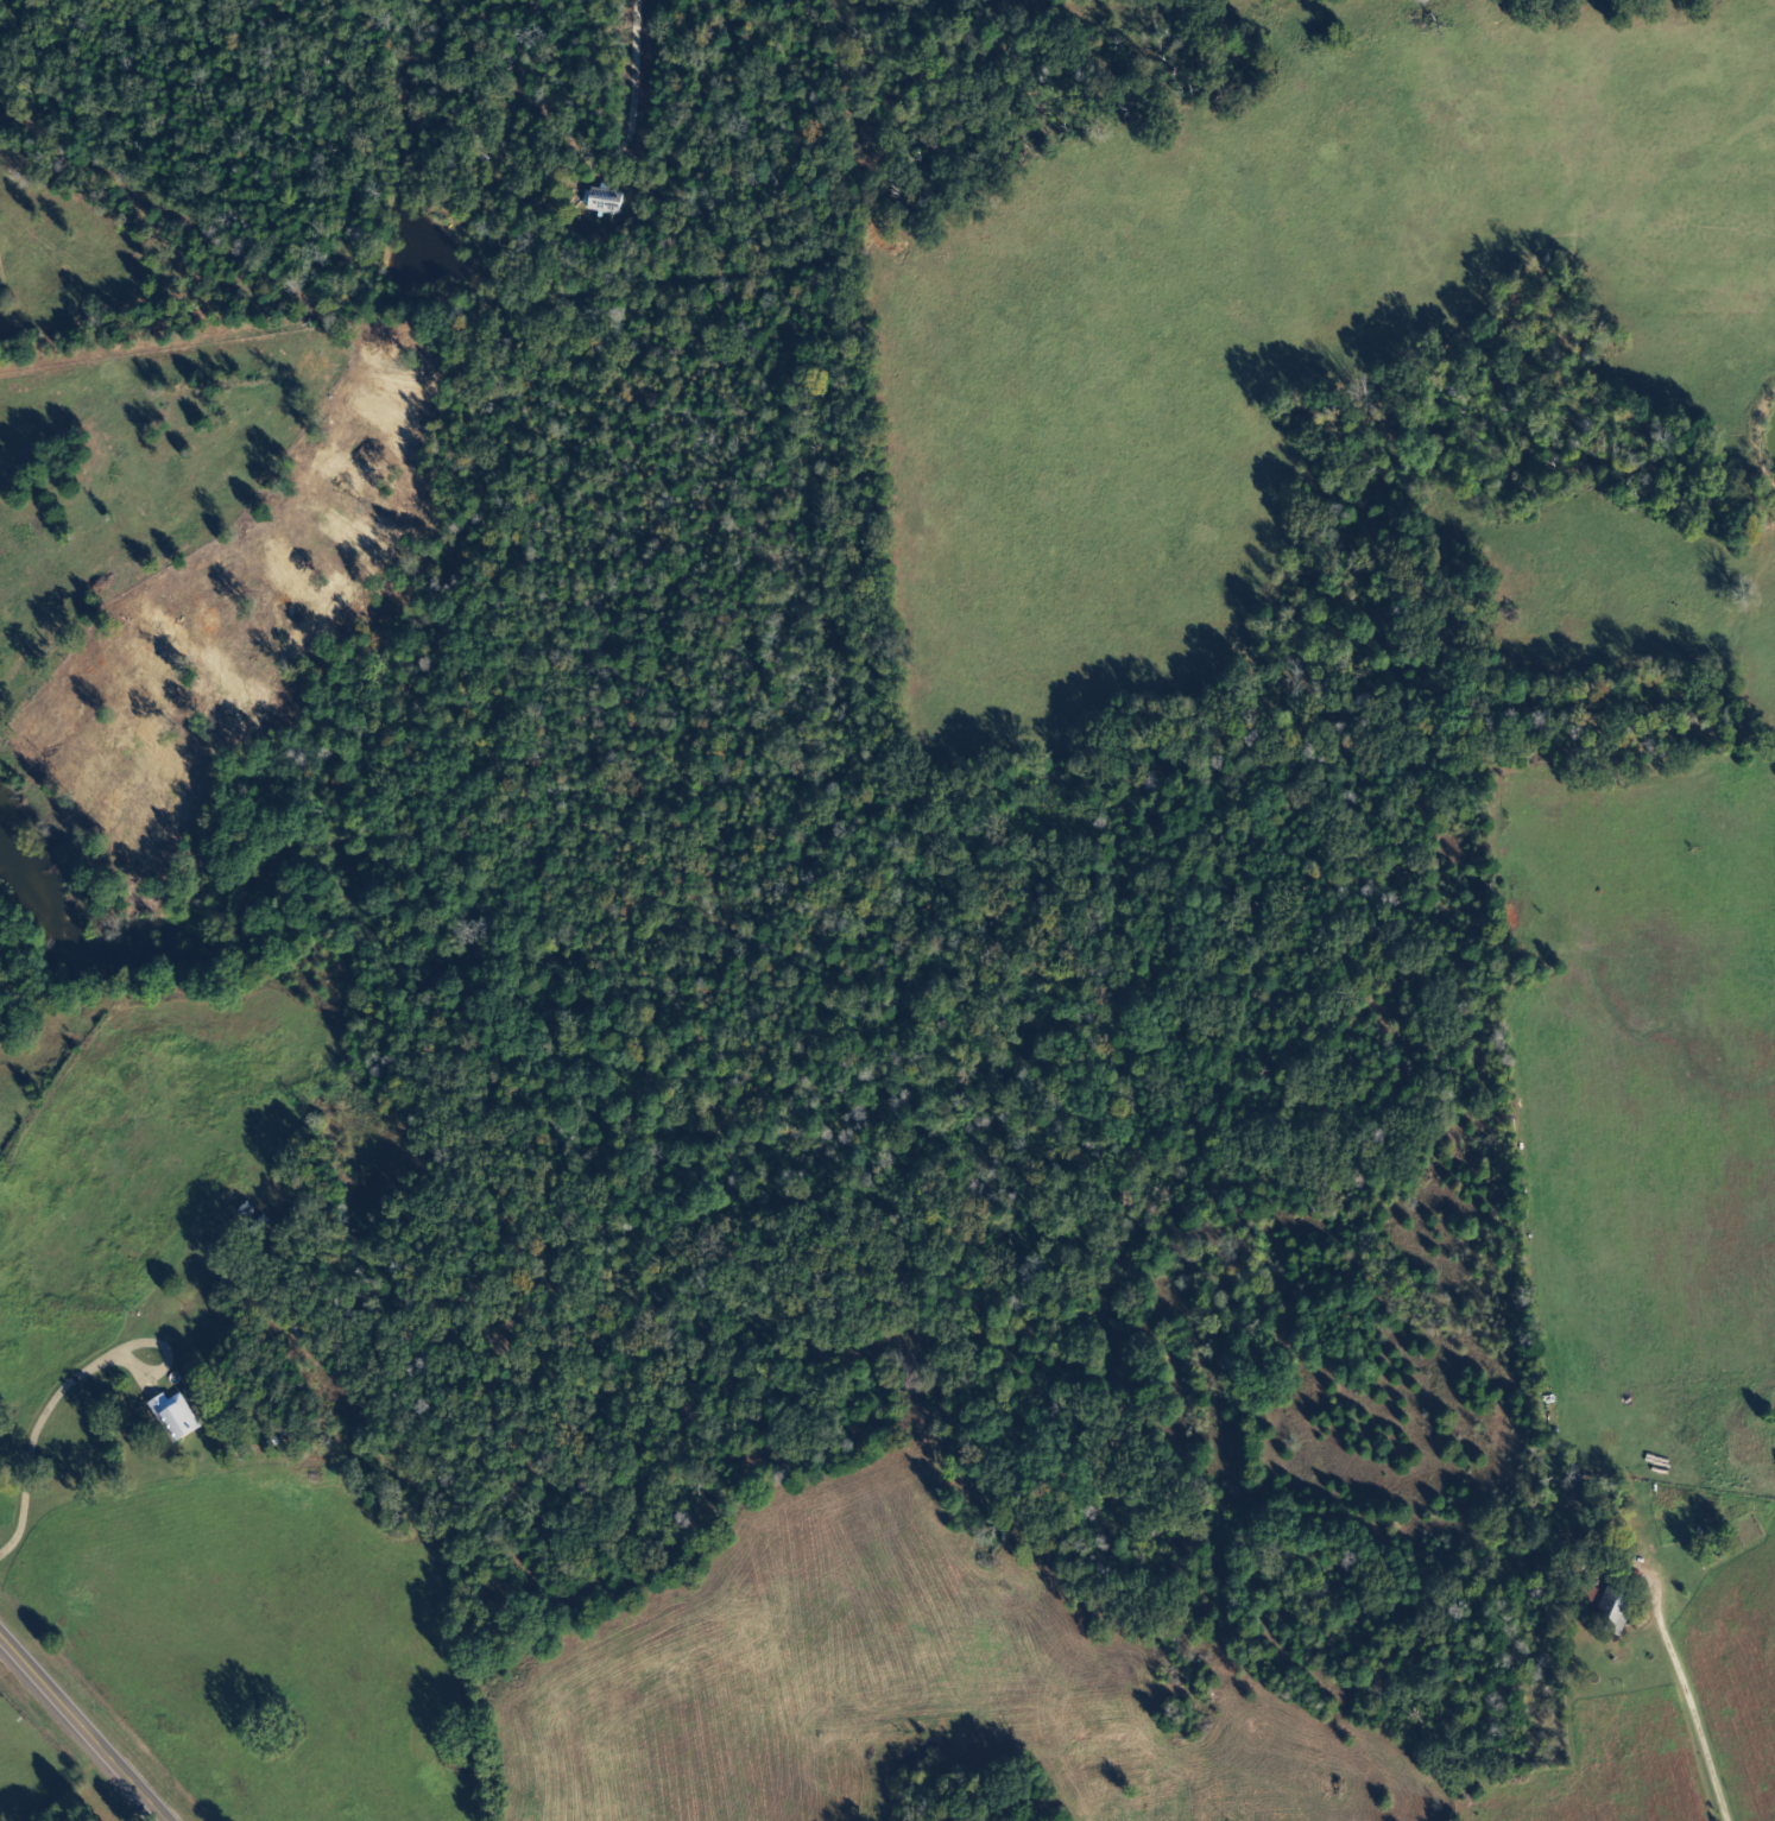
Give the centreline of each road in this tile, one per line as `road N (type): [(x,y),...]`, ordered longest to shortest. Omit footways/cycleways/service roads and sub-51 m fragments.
road 1 (secondary): [(169,1820),(0,1633)]

